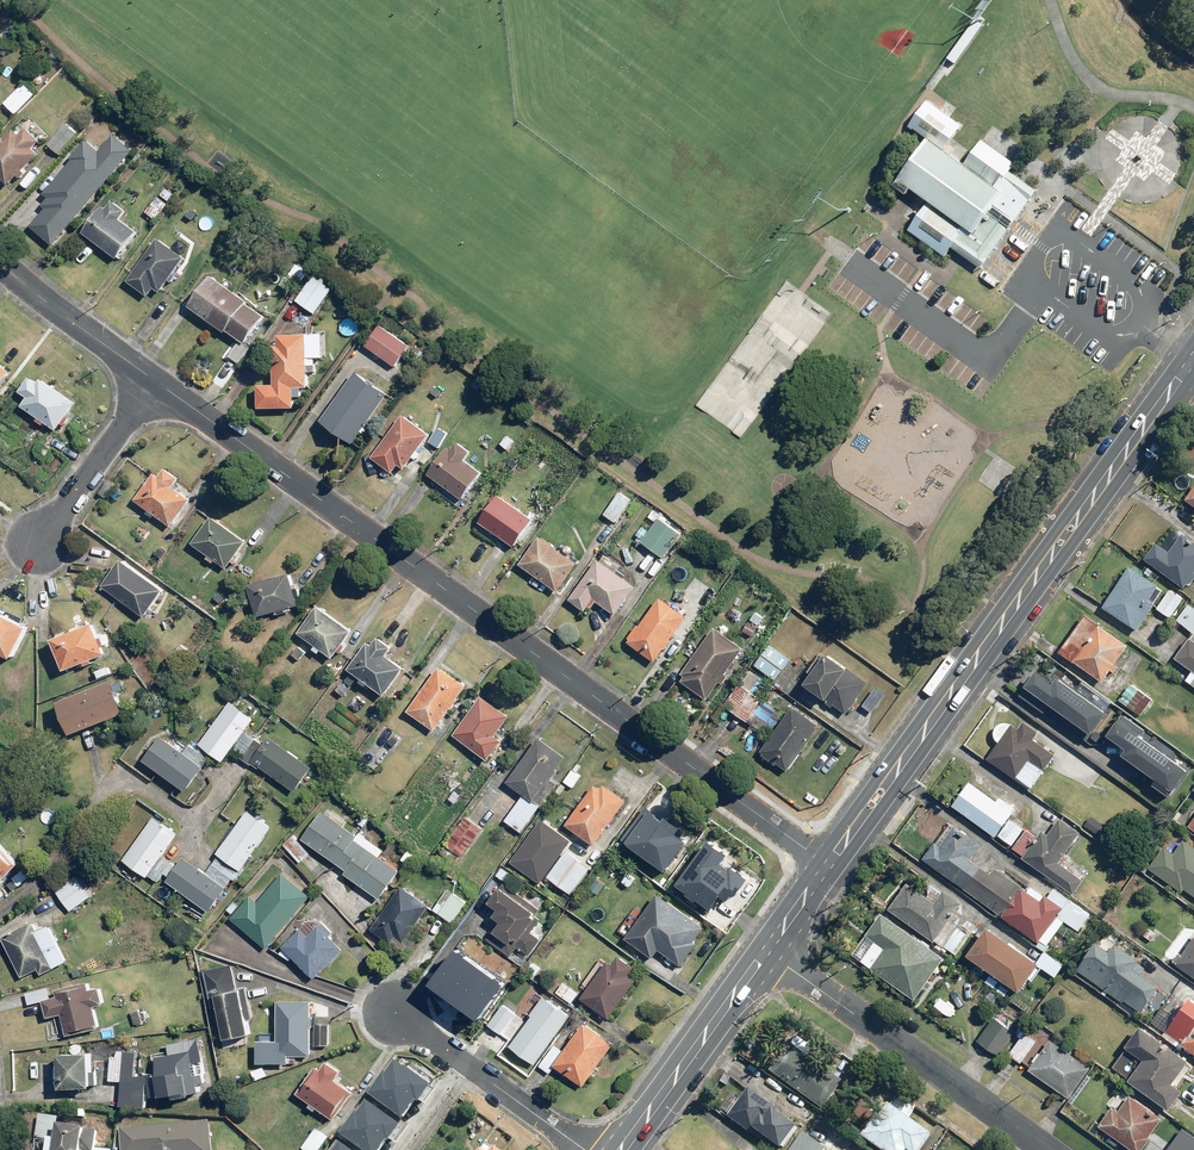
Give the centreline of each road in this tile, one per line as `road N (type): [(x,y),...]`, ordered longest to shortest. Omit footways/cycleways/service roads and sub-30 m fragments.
road 1 (residential): [(829,865),(154,383)]
road 2 (residential): [(766,952),(1048,1149)]
road 3 (secondary): [(899,767),(1045,565)]
road 4 (secondary): [(622,1149),(766,952)]
road 5 (residential): [(585,1149),(395,1009)]
road 6 (residential): [(154,383),(38,544)]
road 7 (residential): [(154,383),(0,268)]
road 8 (secondary): [(1086,508),(1190,364)]

